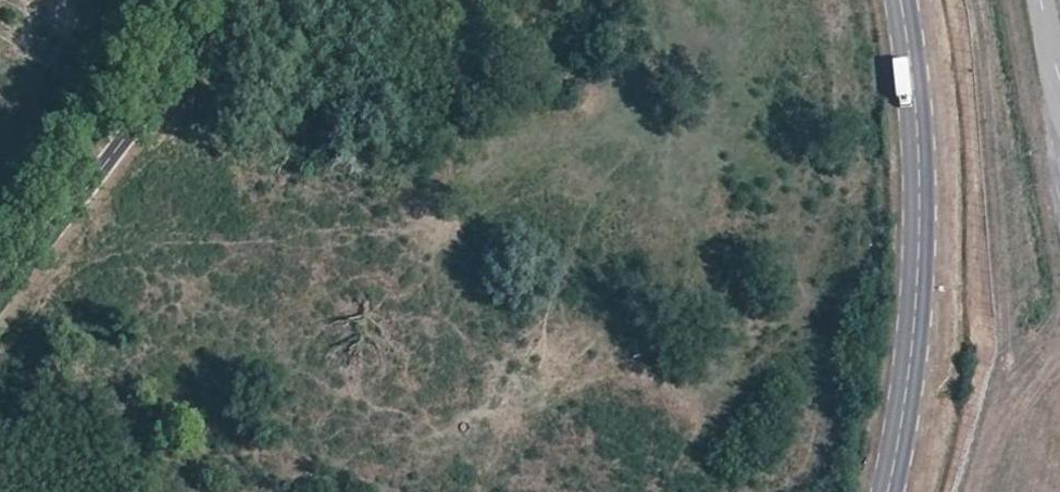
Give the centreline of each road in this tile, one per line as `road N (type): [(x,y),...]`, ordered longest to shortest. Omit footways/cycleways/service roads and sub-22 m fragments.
road 1 (tertiary): [(899,0),(918,235),(907,389),(888,491)]

